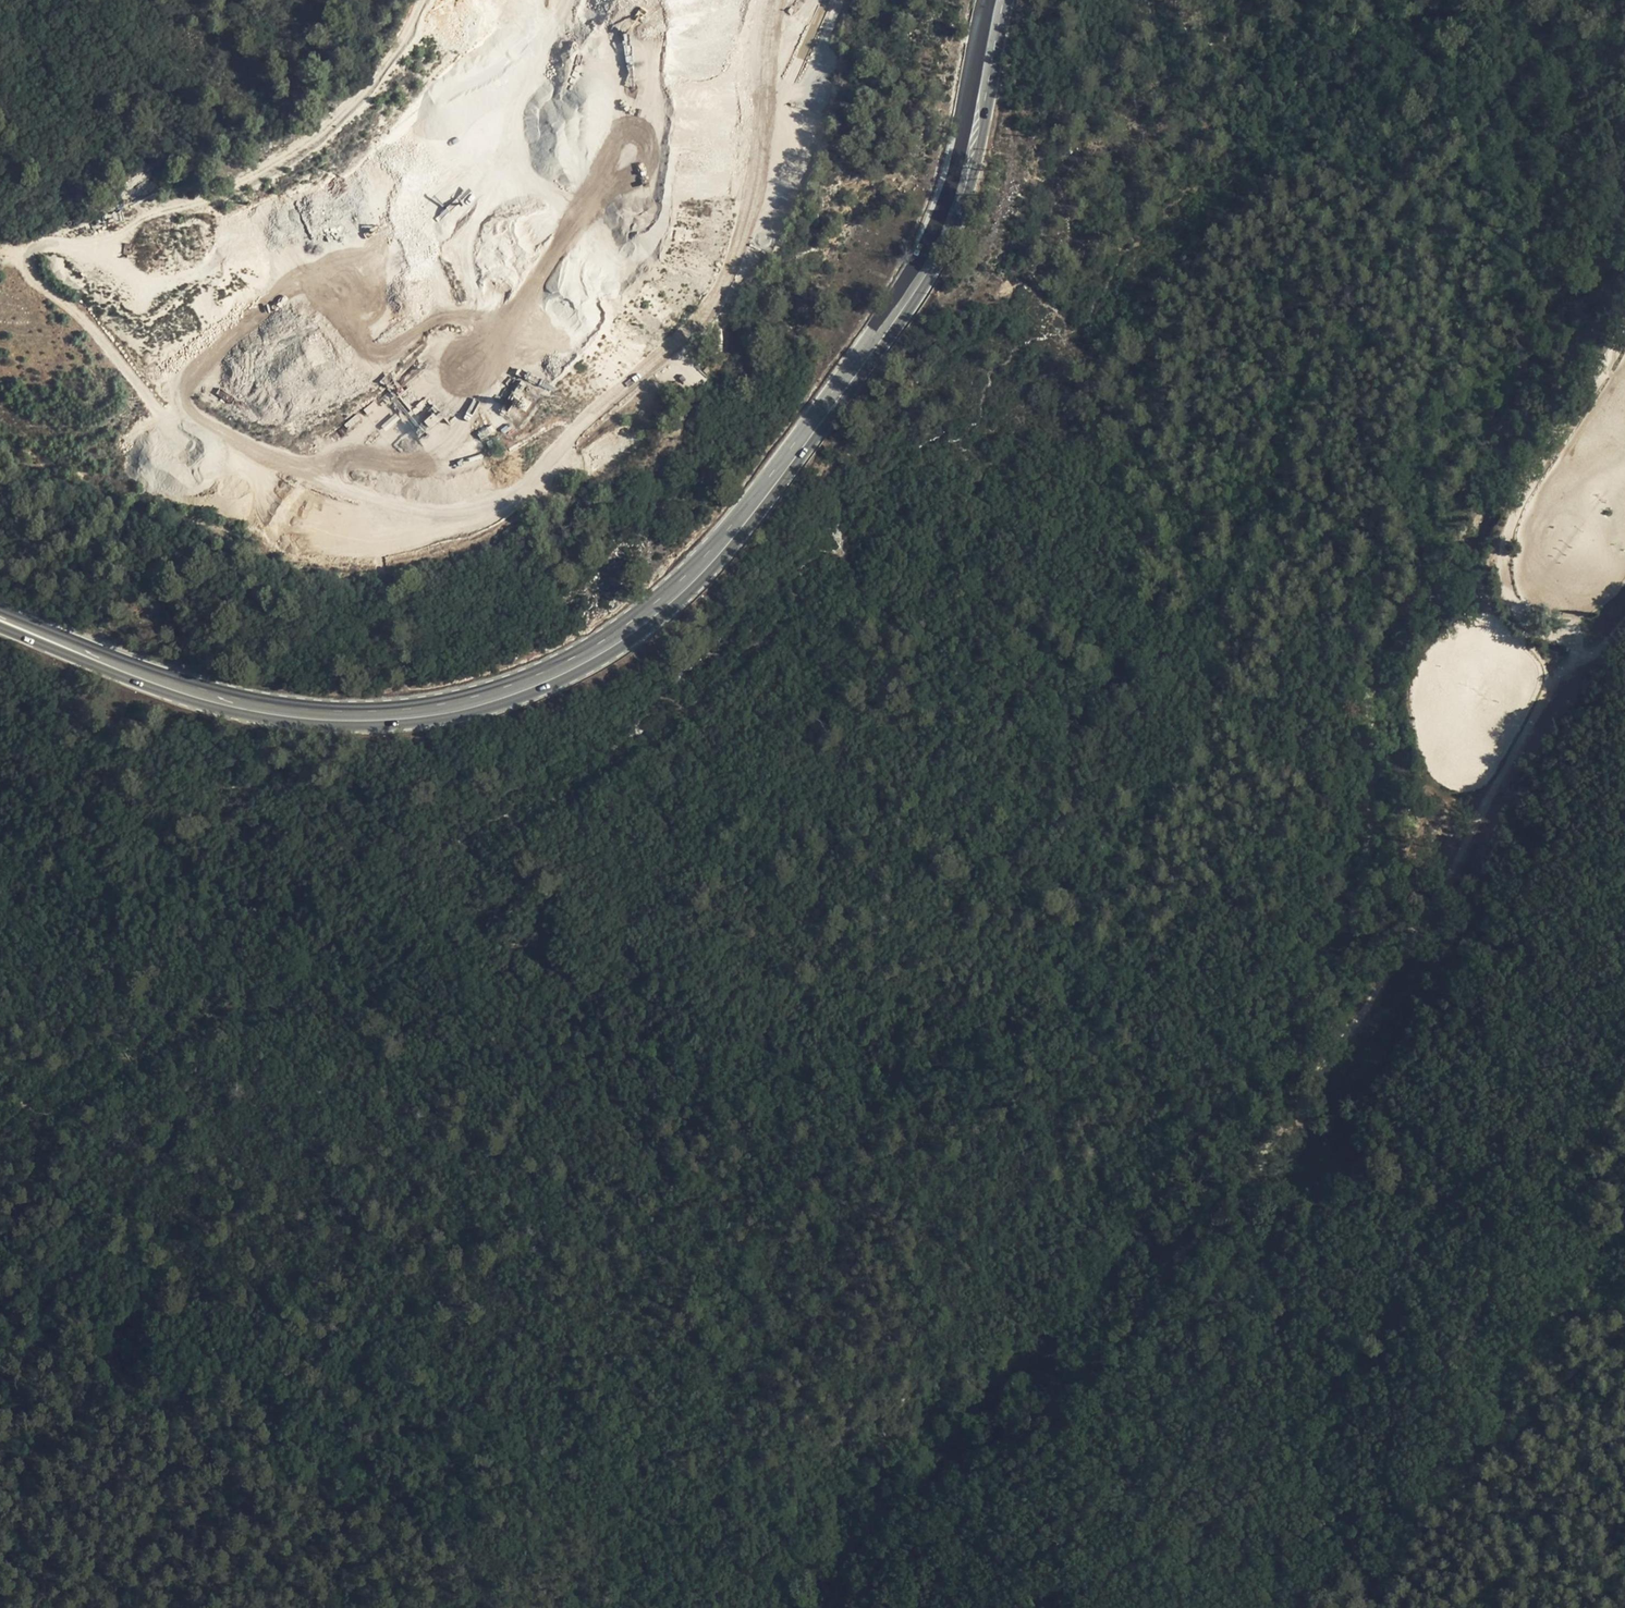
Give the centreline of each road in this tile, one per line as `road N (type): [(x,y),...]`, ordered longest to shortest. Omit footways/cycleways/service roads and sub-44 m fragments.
road 1 (track): [(830,1607),(875,1534),(1069,1391),(1206,1227),(1257,1144),(1358,1023),(1526,738),(1624,607)]
road 2 (primary): [(0,621),(212,702),(344,721),(426,717),(529,688),(643,627),(763,498)]
road 3 (primary): [(1001,0),(966,178),(929,268),(763,498)]
road 4 (track): [(1624,328),(1504,535),(1502,577),(1516,608)]

